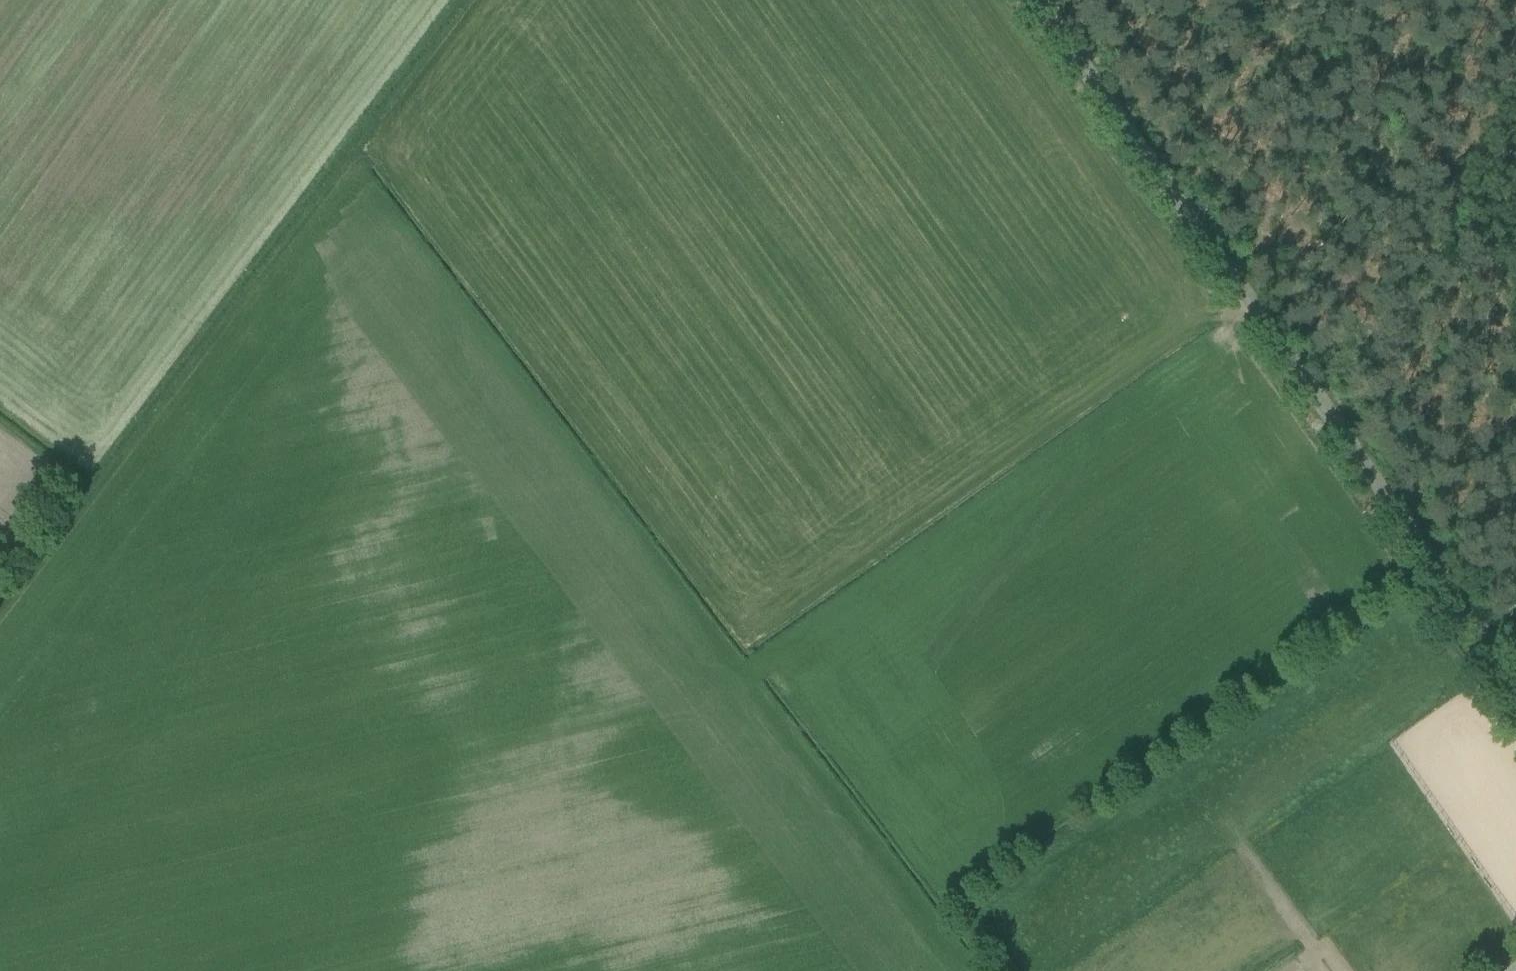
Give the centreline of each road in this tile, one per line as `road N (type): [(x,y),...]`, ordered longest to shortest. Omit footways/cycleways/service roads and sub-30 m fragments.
road 1 (unclassified): [(1045,0),(1515,657)]

